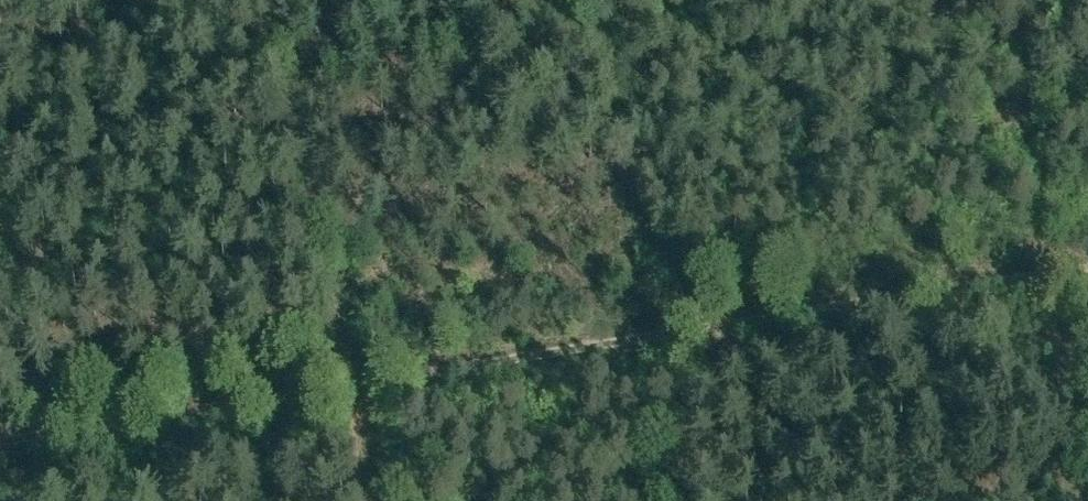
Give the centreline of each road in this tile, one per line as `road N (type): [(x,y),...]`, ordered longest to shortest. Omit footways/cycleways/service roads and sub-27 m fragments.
road 1 (track): [(0,441),(1087,266)]
road 2 (track): [(273,0),(375,500)]
road 3 (track): [(1087,325),(1069,354),(1067,380),(1082,500)]

